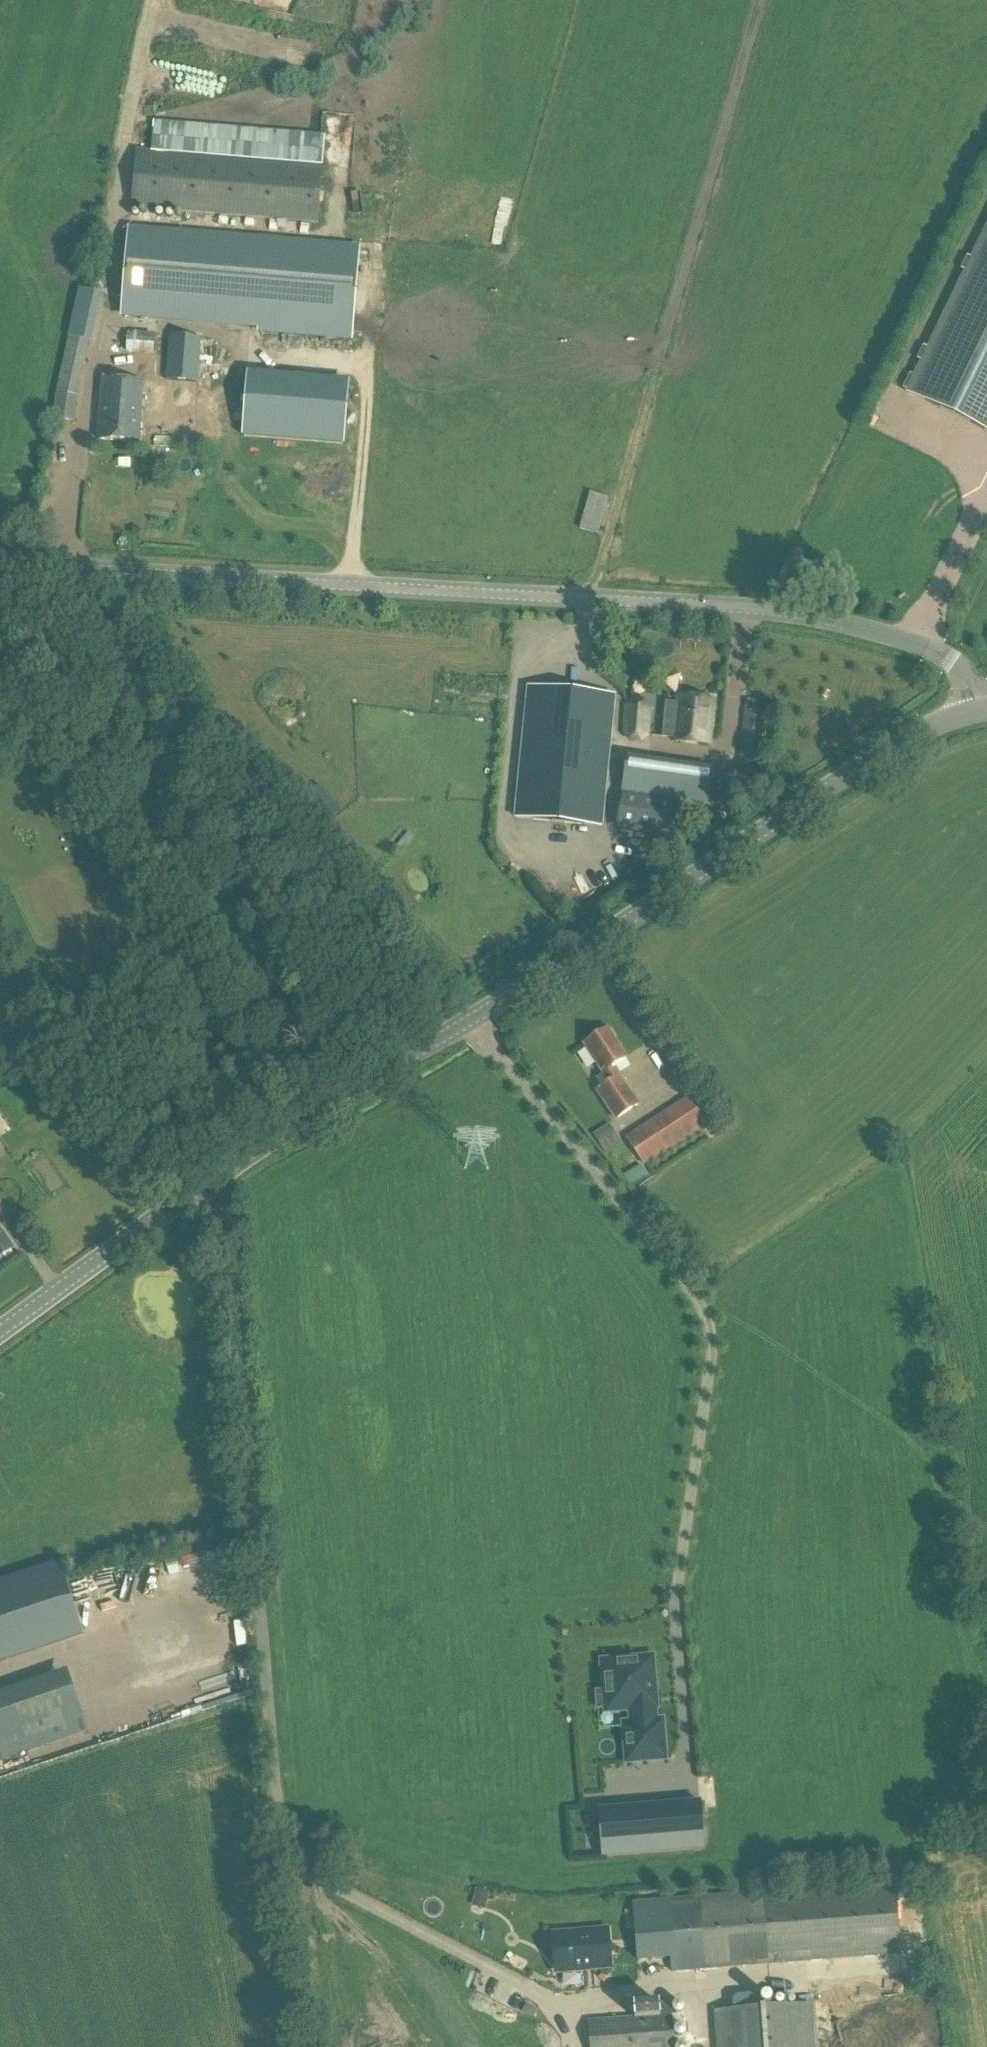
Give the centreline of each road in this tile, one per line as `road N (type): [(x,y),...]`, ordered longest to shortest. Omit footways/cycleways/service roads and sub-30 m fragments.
road 1 (tertiary): [(0,1331),(286,1136),(896,749),(982,707)]
road 2 (tertiary): [(982,707),(949,655),(797,615),(373,593),(0,561)]
road 3 (track): [(763,0),(598,602)]
road 4 (track): [(53,566),(114,281),(115,200),(151,0)]

